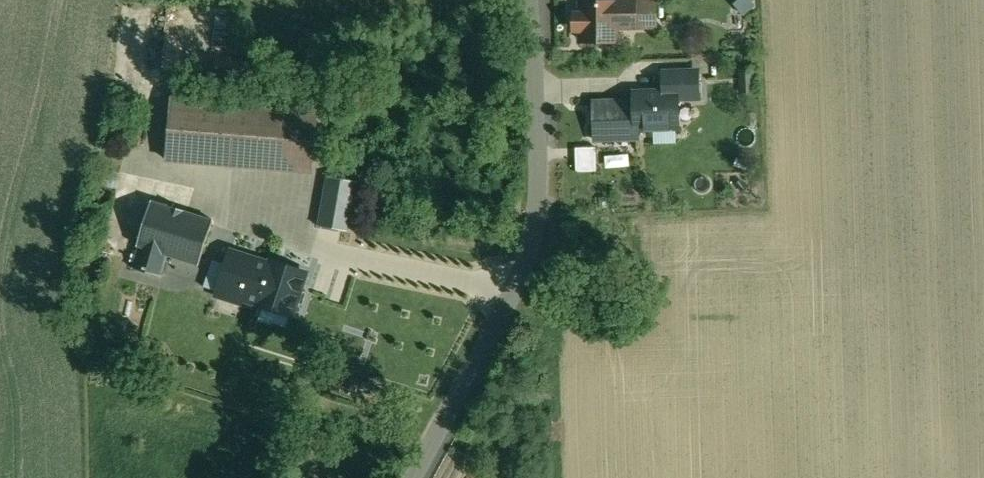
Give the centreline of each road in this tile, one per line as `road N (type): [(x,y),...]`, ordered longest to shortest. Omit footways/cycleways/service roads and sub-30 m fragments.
road 1 (unclassified): [(430,477),(535,286),(539,0)]

